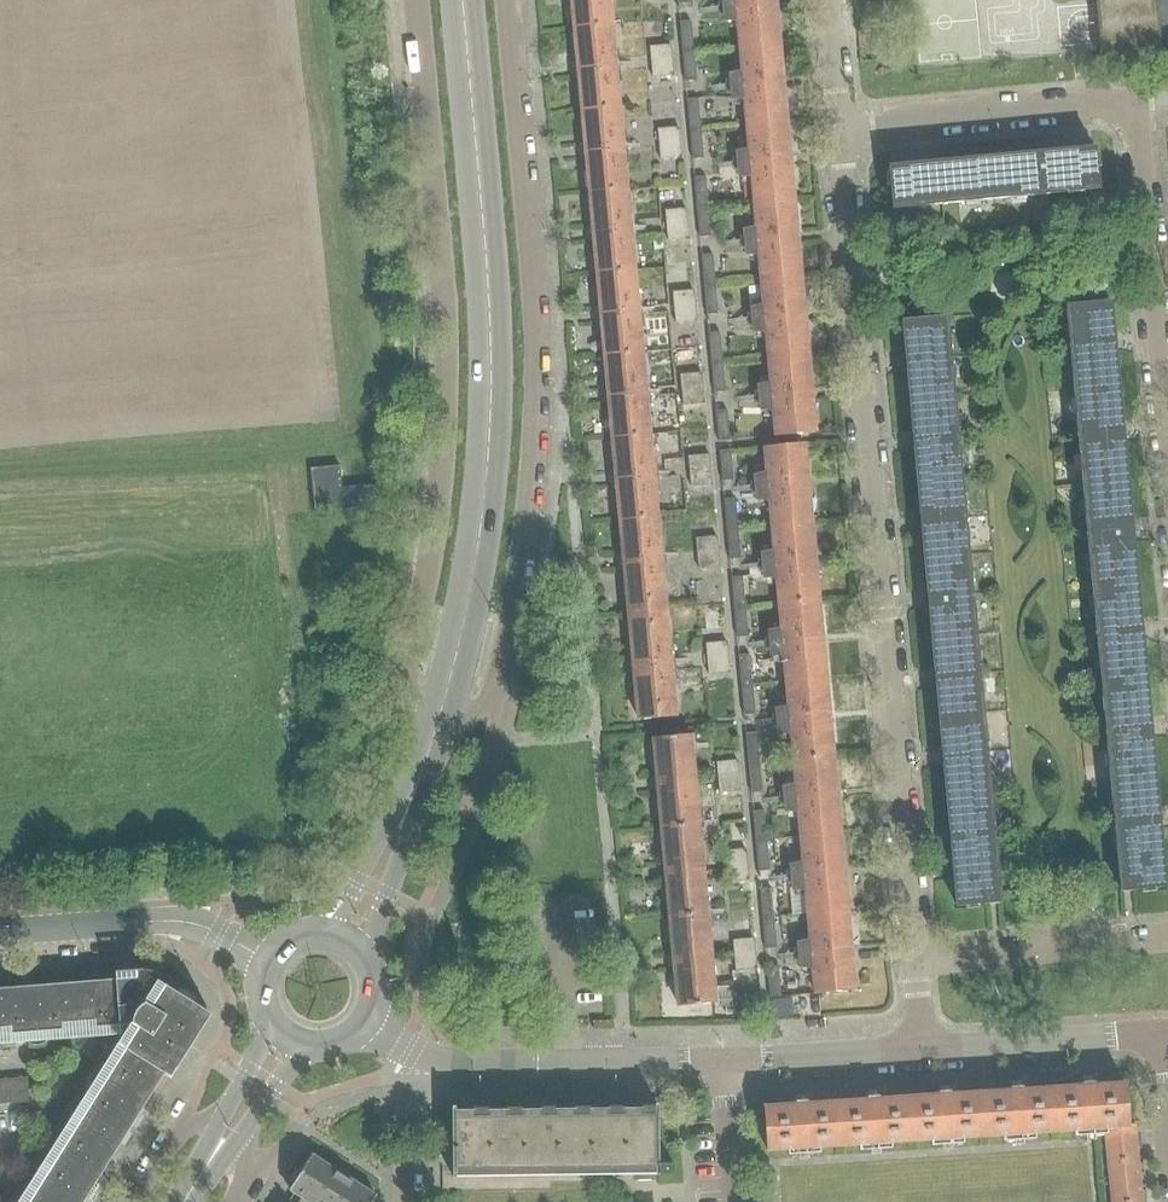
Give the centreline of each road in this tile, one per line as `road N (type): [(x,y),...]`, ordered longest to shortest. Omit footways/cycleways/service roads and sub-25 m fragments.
road 1 (residential): [(915,962),(841,129)]
road 2 (residential): [(432,741),(492,701),(532,468),(537,320),(509,0)]
road 3 (residential): [(417,0),(446,372),(429,562),(405,671),(432,741)]
road 4 (secondary): [(432,741),(473,570),(489,432),(490,306),(463,0)]
road 5 (residential): [(1167,443),(1136,99)]
road 6 (residential): [(841,129),(1136,99)]
road 7 (unclassified): [(432,1058),(722,1061)]
road 8 (unclassified): [(271,957),(177,922),(0,932)]
road 9 (residential): [(915,962),(1167,939)]
road 10 (unclassified): [(924,1049),(1160,1033)]
road 11 (unclassified): [(722,1061),(924,1049)]
road 12 (secondary): [(364,955),(410,836),(413,793)]
road 13 (secondary): [(413,793),(385,826),(330,934)]
road 14 (residential): [(408,1201),(412,1103),(432,1058)]
road 15 (residential): [(735,1201),(722,1061)]
road 16 (residential): [(841,129),(828,0)]

